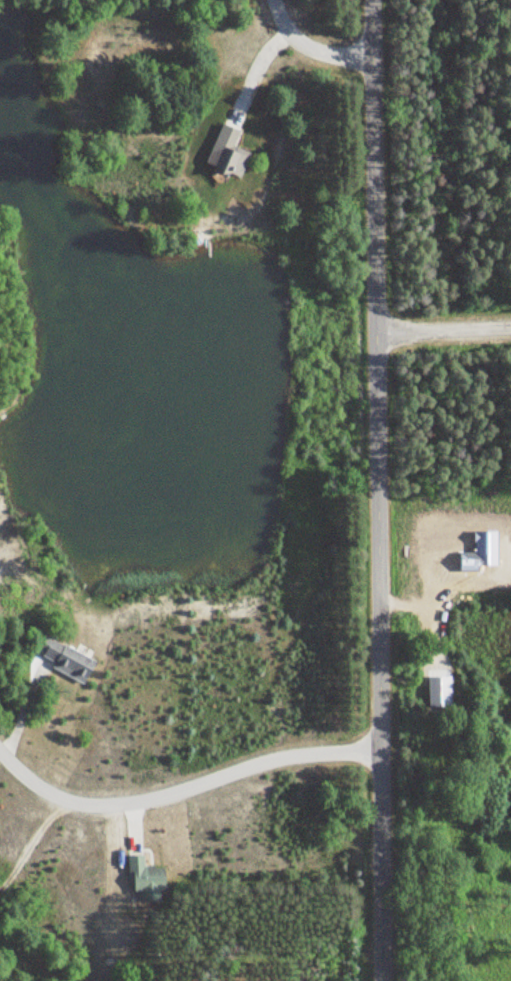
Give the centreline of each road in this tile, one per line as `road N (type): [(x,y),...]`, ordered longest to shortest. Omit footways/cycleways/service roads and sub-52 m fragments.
road 1 (residential): [(385,980),(379,0)]
road 2 (residential): [(381,748),(281,755),(165,795),(100,806),(56,793),(0,751)]
road 3 (residential): [(510,329),(375,334)]
road 4 (residential): [(273,0),(285,31),(305,45),(327,53),(379,45)]
road 5 (track): [(382,799),(510,796)]

